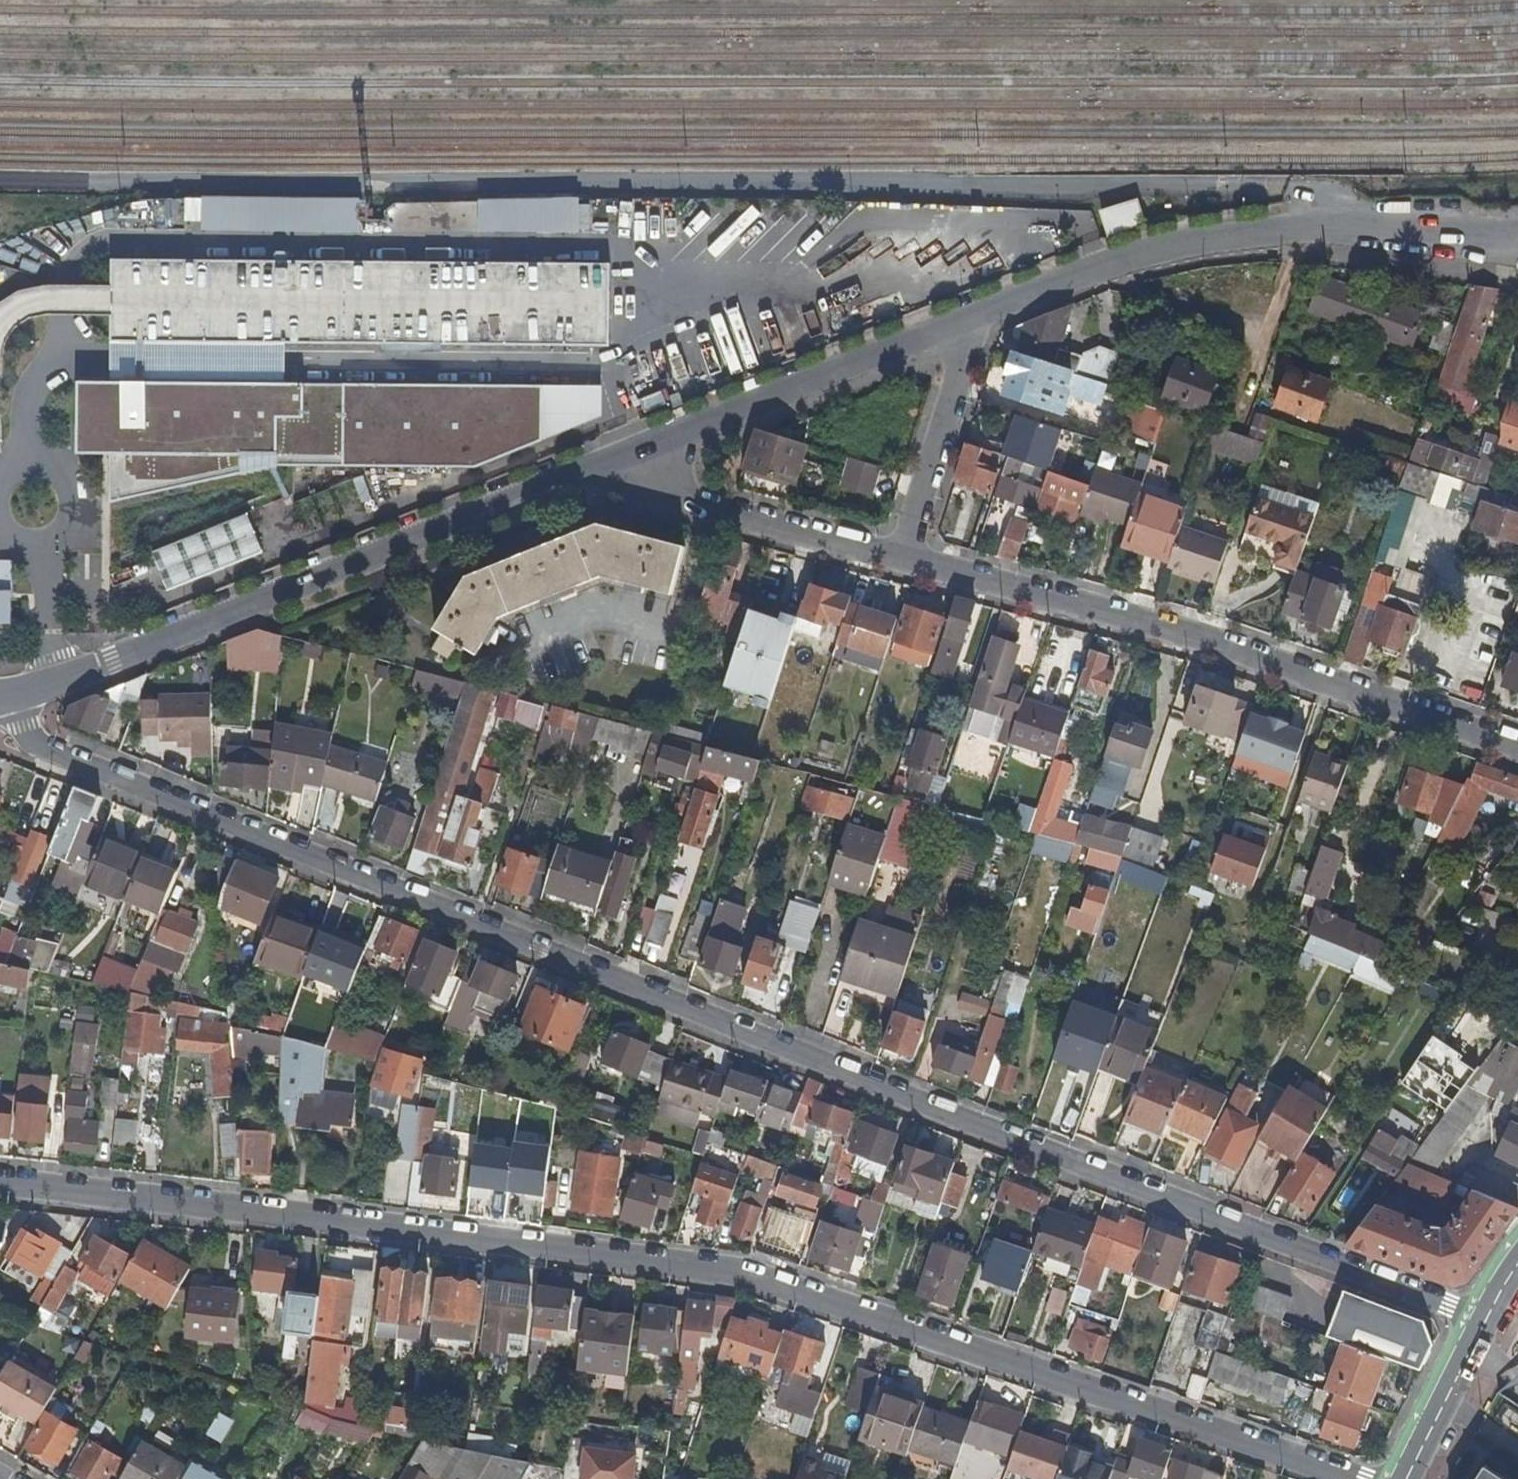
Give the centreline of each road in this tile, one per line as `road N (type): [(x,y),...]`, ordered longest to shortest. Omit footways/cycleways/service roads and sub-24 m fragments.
road 1 (residential): [(1482,1316),(937,1115),(33,745),(2,697)]
road 2 (residential): [(0,1186),(700,1261),(1356,1478)]
road 3 (residential): [(2,697),(101,667),(638,451)]
road 4 (residential): [(899,557),(1183,636),(1517,749)]
road 5 (residential): [(981,313),(1150,253),(1233,239),(1371,230),(1517,242)]
road 6 (residential): [(638,451),(981,313)]
road 7 (residential): [(638,451),(704,501),(899,557)]
road 8 (residential): [(981,313),(899,557)]
road 9 (secondary): [(1404,1478),(1482,1316)]

